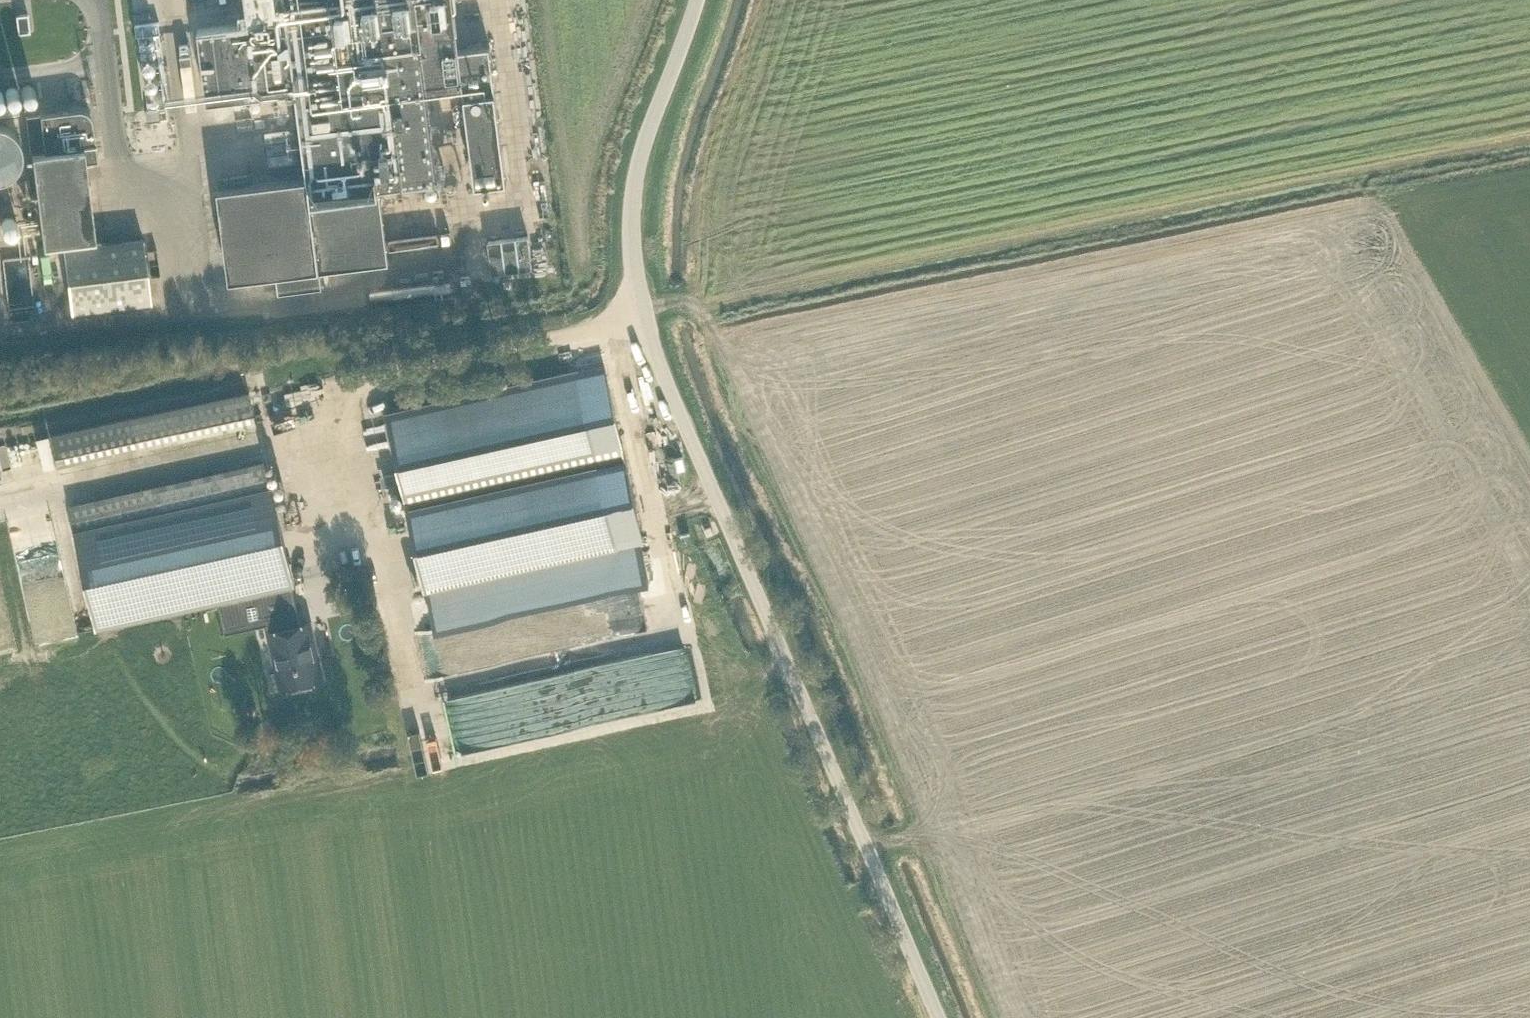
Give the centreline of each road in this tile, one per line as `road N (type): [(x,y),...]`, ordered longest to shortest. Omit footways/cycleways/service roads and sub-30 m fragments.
road 1 (unclassified): [(939,1017),(643,318),(632,245),(634,187),(696,0)]

